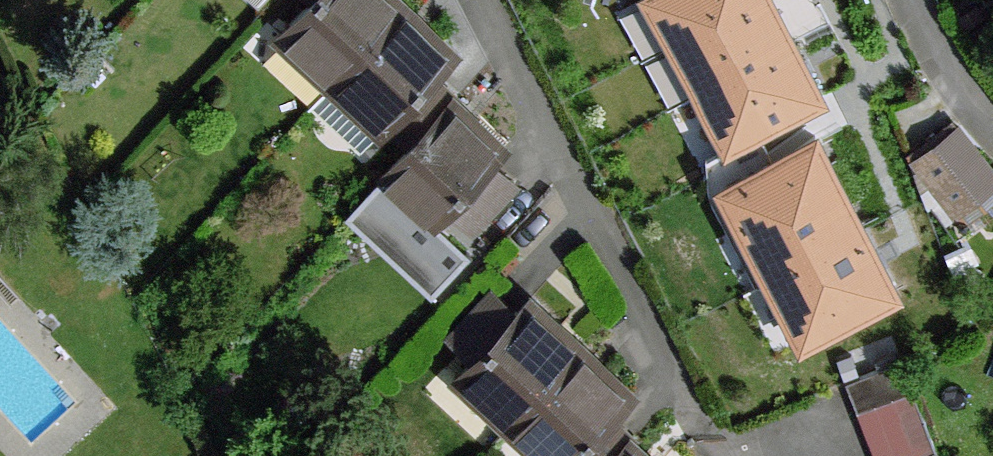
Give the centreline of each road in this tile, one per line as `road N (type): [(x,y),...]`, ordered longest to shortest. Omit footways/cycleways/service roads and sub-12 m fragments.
road 1 (residential): [(487,0),(725,455)]
road 2 (residential): [(992,130),(951,75),(914,0)]

